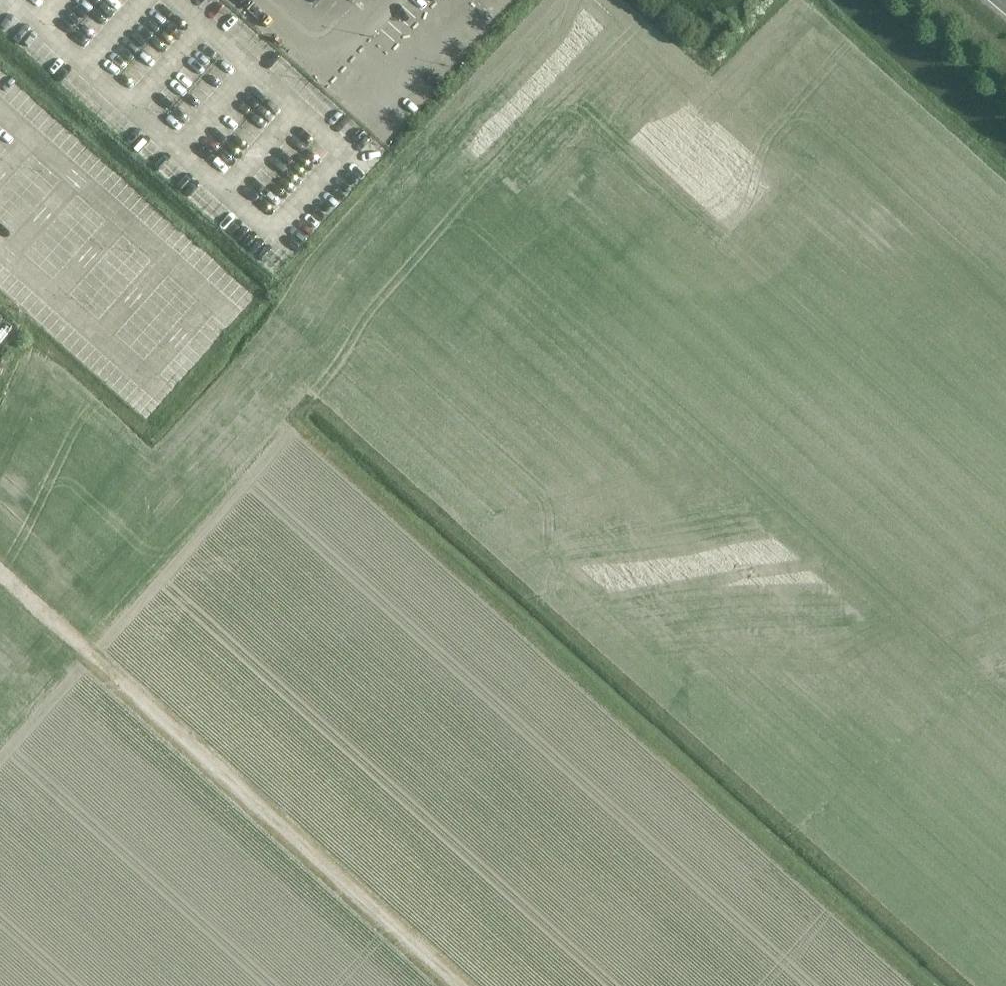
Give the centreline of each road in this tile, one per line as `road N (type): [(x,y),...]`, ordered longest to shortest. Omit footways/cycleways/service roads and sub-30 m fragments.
road 1 (track): [(0,573),(455,985)]

